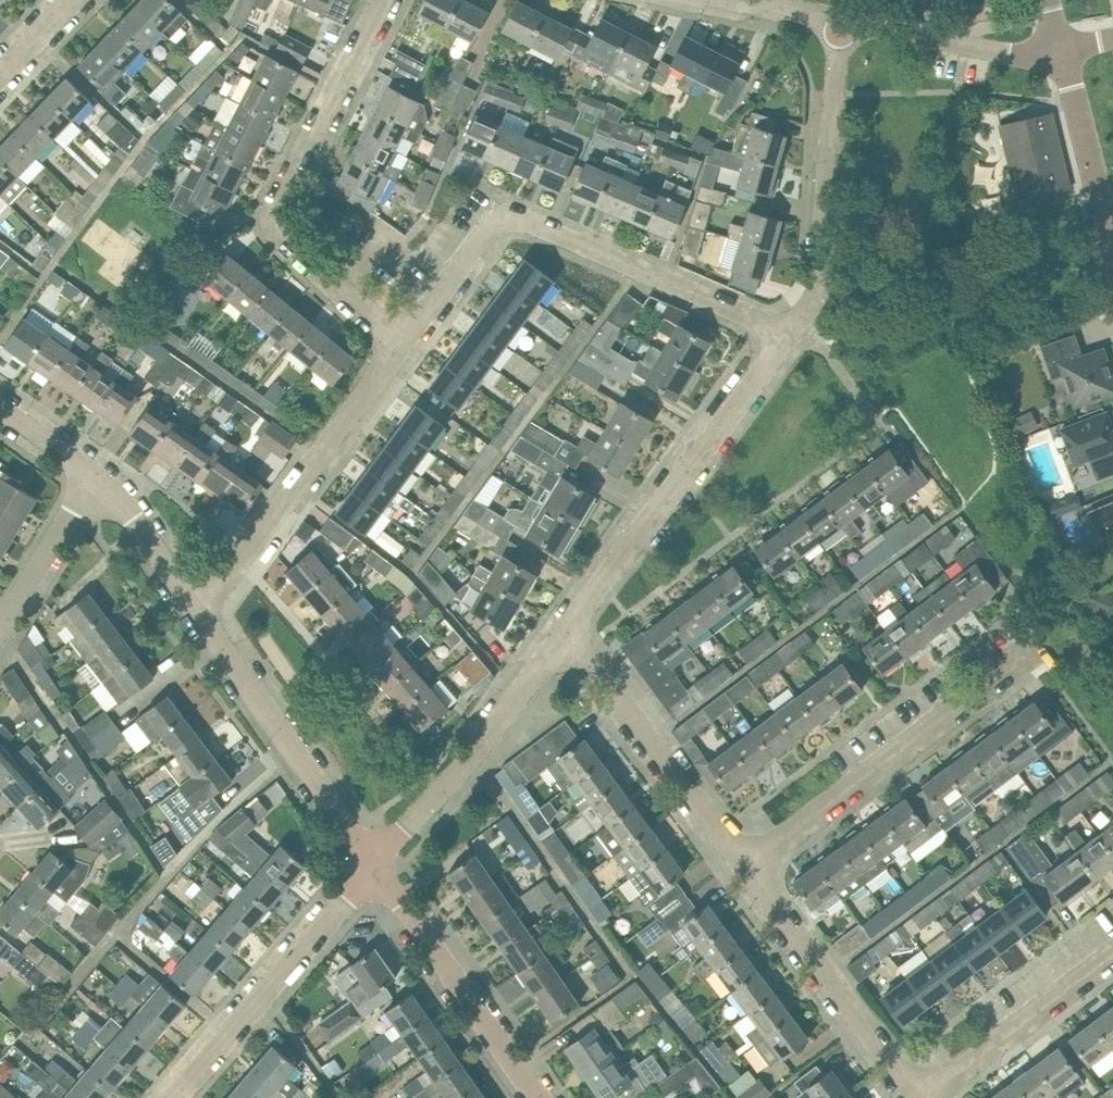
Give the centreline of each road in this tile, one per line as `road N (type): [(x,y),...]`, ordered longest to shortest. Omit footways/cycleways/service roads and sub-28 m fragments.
road 1 (residential): [(397,348),(471,240),(495,220),(525,220),(786,333)]
road 2 (residential): [(397,348),(272,225),(378,0)]
road 3 (residential): [(737,869),(1021,653),(997,622)]
road 4 (residential): [(561,635),(786,333)]
road 5 (residential): [(204,620),(397,348)]
road 6 (residential): [(786,333),(824,273),(843,20)]
road 7 (residential): [(173,1097),(373,865)]
road 8 (residential): [(373,865),(476,755),(561,635)]
road 9 (residential): [(373,865),(204,620)]
road 10 (residential): [(737,869),(561,635)]
road 11 (residential): [(911,1097),(737,869)]
road 12 (residential): [(536,1097),(373,865)]
road 13 (residential): [(922,1097),(1112,950)]
road 14 (residential): [(843,20),(1024,53),(1058,51)]
road 15 (residential): [(1112,245),(1058,51)]
road 16 (residential): [(0,640),(98,485)]
road 17 (residential): [(204,620),(98,485)]
road 18 (residential): [(98,485),(0,414)]

